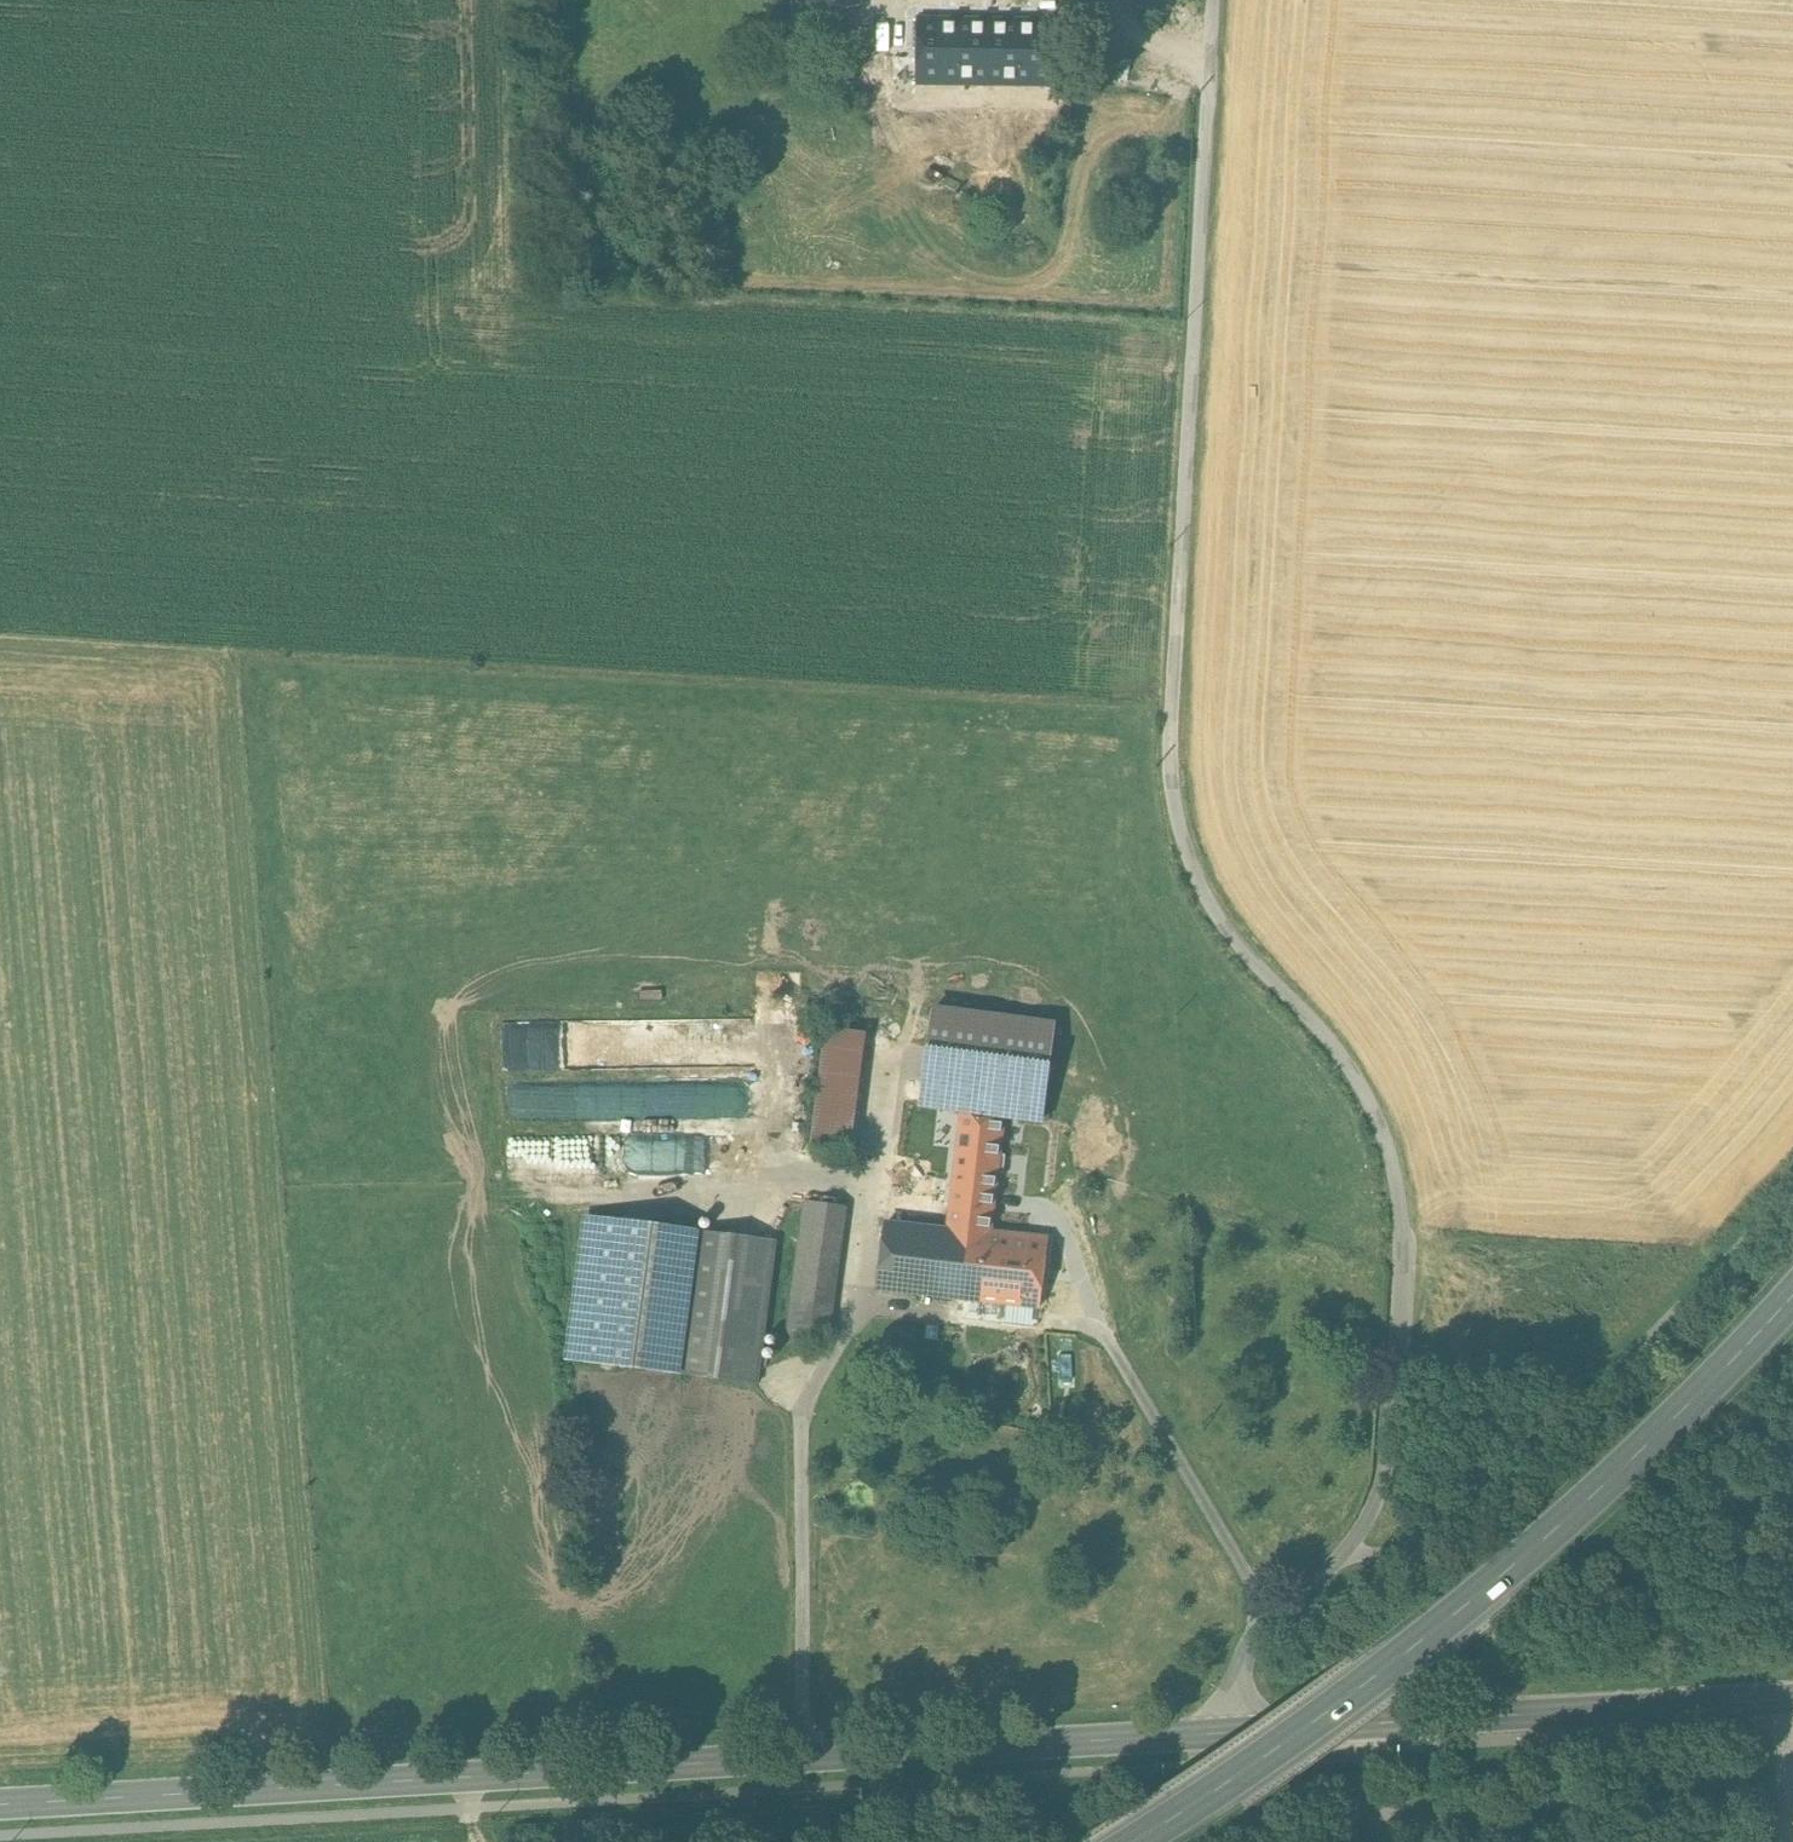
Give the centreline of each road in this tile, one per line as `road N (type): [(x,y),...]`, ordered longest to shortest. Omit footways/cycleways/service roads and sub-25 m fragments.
road 1 (track): [(1237,1727),(1273,1637),(1373,1518),(1388,1453),(1408,1224),(1369,1093),(1215,909),(1178,823),(1175,732),(1219,0)]
road 2 (tertiary): [(0,1800),(1792,1694)]
road 3 (primary): [(1792,1298),(1623,1467),(1477,1596),(1231,1777),(1129,1841)]

